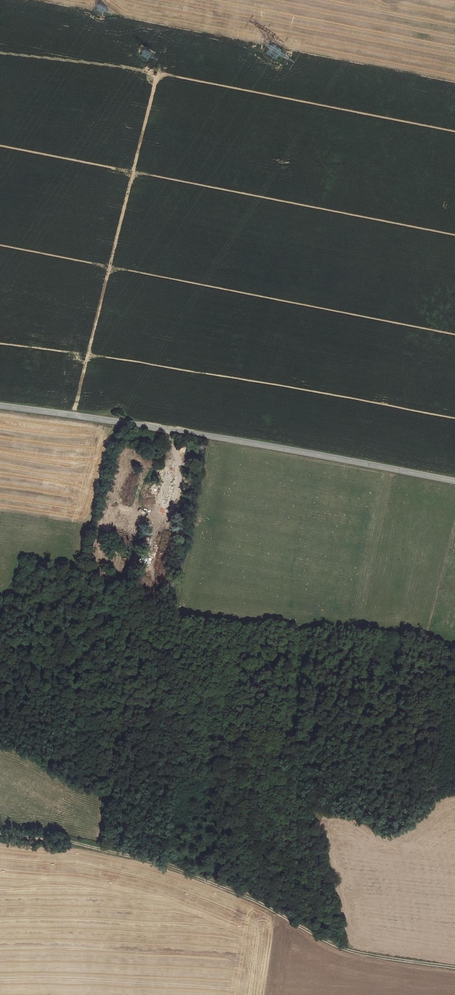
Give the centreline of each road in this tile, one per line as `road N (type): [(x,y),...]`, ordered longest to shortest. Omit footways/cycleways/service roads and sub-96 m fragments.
road 1 (track): [(454,968),(354,952),(246,896),(146,859),(0,833)]
road 2 (unclassified): [(0,406),(454,480)]

